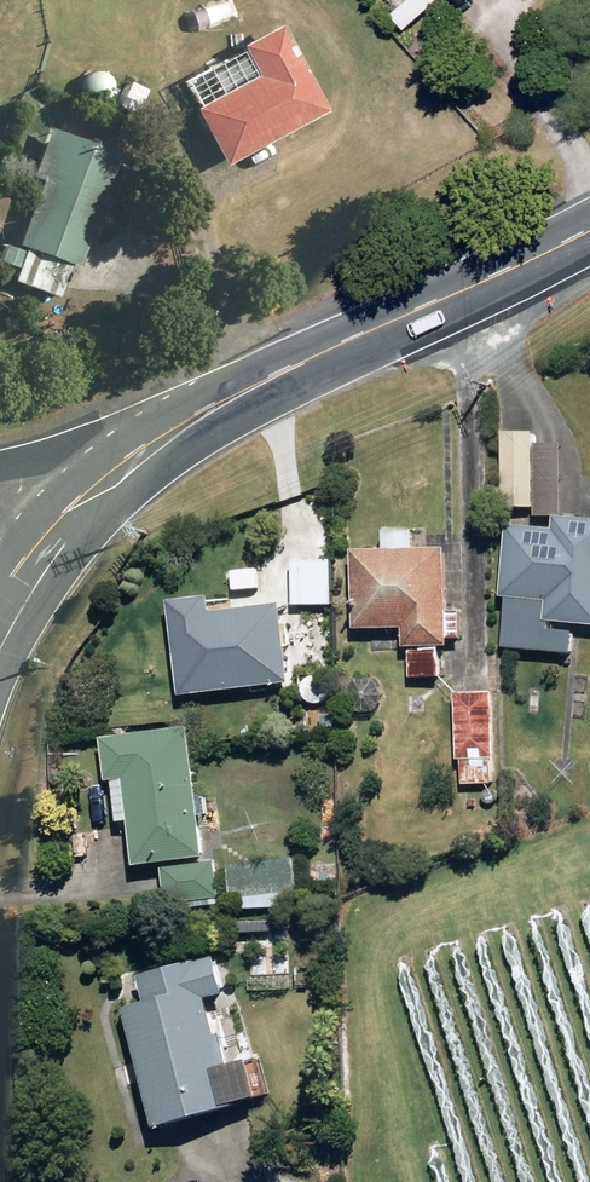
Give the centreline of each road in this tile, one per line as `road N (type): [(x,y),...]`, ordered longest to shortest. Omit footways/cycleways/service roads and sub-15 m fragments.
road 1 (tertiary): [(589,241),(389,318),(199,412),(87,492),(46,535)]

